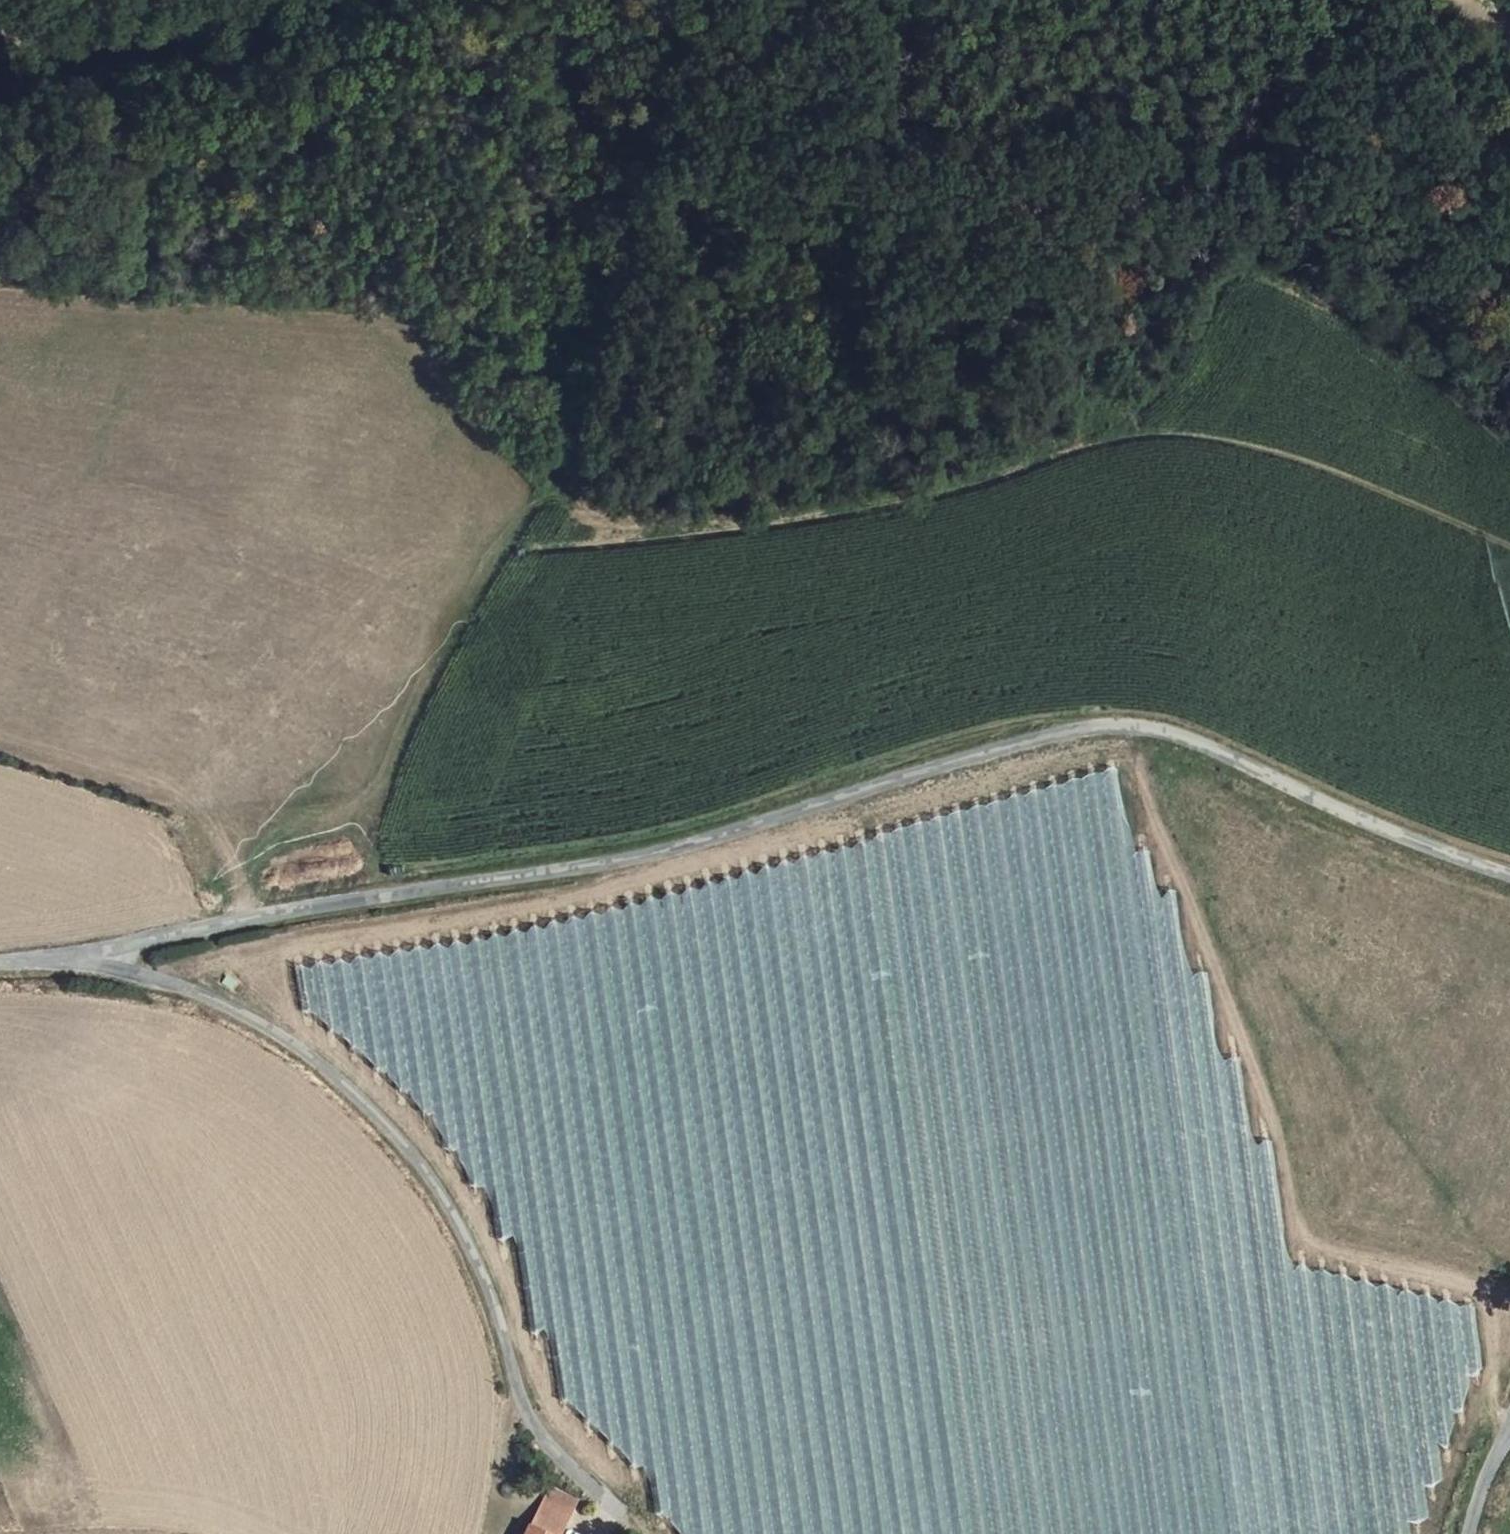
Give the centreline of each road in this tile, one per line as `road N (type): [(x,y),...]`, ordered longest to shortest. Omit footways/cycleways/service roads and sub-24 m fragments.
road 1 (unclassified): [(1509,879),(1413,845),(1254,770),(1132,728),(1101,729),(730,837),(574,871),(341,905),(0,970)]
road 2 (track): [(0,31),(43,43),(153,38),(288,0)]

